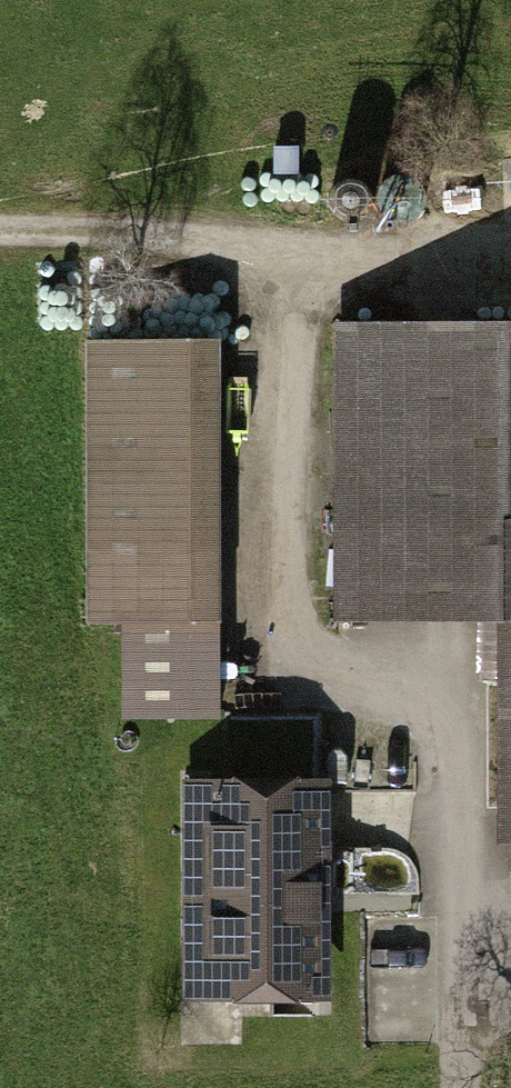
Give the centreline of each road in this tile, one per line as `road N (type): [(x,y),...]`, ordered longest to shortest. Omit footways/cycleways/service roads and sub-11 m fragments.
road 1 (track): [(510,927),(466,927),(459,700),(324,667),(295,597),(285,263),(0,236)]
road 2 (track): [(285,263),(510,270)]
road 3 (track): [(466,1087),(466,927)]

